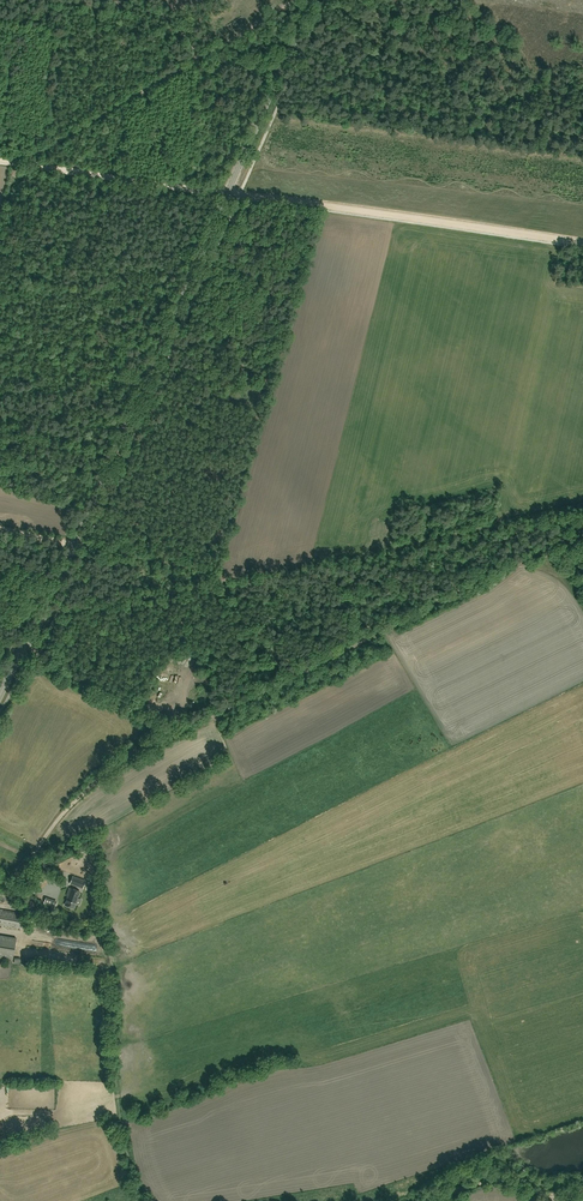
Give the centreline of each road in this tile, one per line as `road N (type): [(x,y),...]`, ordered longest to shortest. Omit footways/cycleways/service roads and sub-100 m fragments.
road 1 (tertiary): [(0,693),(37,631),(312,0)]
road 2 (track): [(0,879),(27,862),(99,778),(151,743),(582,530)]
road 3 (track): [(24,163),(582,243)]
road 4 (track): [(582,512),(231,580),(85,547)]
road 5 (track): [(142,1200),(124,1142),(109,954),(0,879)]
road 6 (track): [(382,553),(549,571),(582,608)]
road 7 (track): [(195,59),(24,163)]
road 8 (track): [(186,726),(21,653)]
road 9 (track): [(57,611),(231,580)]
road 10 (track): [(197,53),(165,15),(62,0)]
road 11 (track): [(556,1195),(496,1180),(436,1200)]

